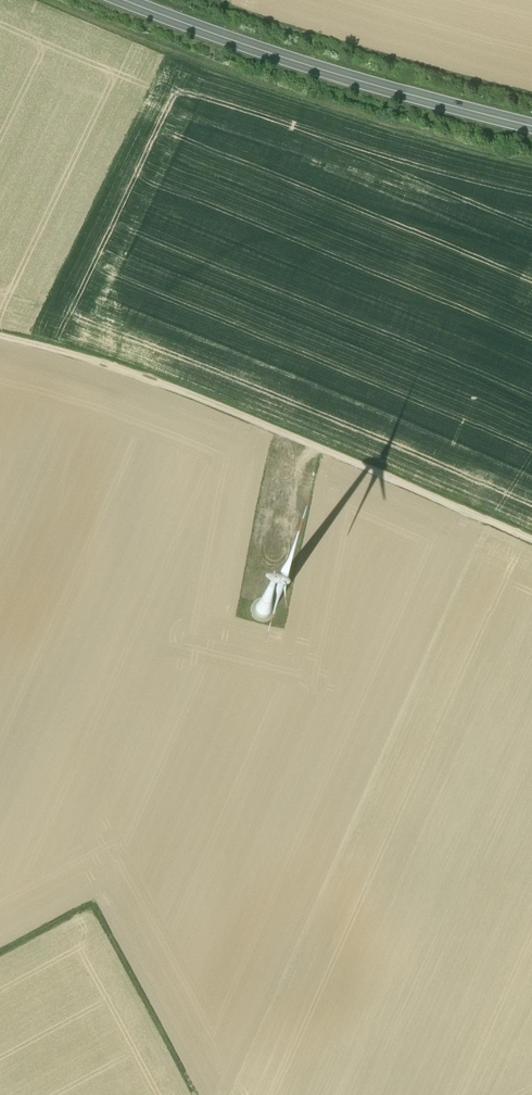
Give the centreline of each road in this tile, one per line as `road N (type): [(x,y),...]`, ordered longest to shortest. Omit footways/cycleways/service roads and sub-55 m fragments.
road 1 (track): [(531,539),(146,375),(0,333)]
road 2 (track): [(43,0),(265,88),(531,161)]
road 3 (primary): [(127,0),(371,85),(531,126)]
road 4 (track): [(531,98),(200,0)]
road 5 (track): [(0,955),(87,909),(189,1094)]

